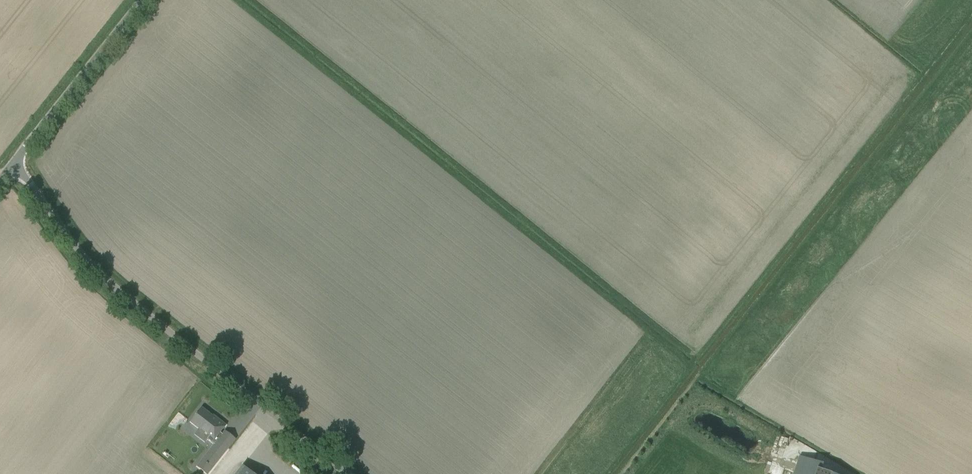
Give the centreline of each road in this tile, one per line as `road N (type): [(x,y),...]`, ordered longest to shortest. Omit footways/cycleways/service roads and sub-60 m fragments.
road 1 (unclassified): [(346,473),(116,291),(16,169)]
road 2 (unclassified): [(16,169),(149,0)]

